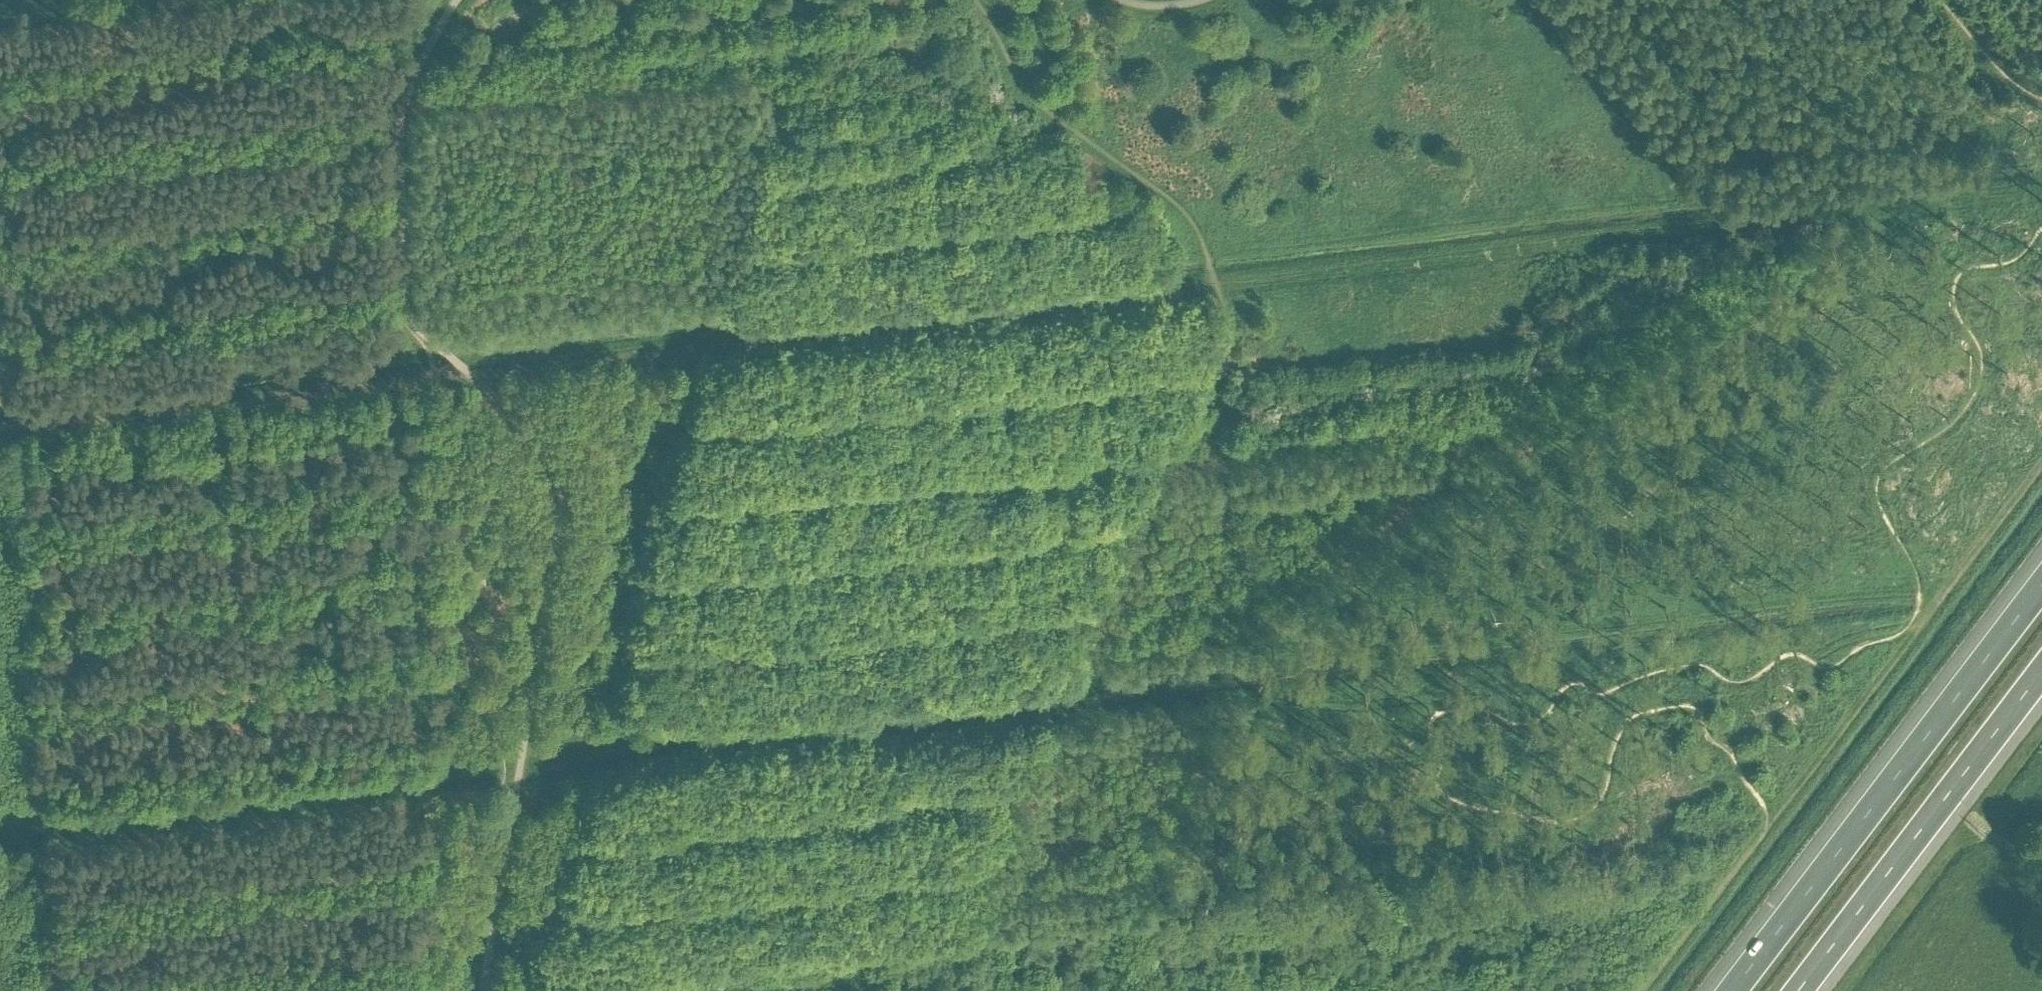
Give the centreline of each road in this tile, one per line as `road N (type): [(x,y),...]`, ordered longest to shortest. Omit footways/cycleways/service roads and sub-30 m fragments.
road 1 (track): [(0,430),(1215,289)]
road 2 (motorway): [(2041,582),(1729,990)]
road 3 (track): [(2041,465),(1765,829)]
road 4 (motorway): [(1798,990),(2041,671)]
road 5 (track): [(1765,829),(1640,990)]

